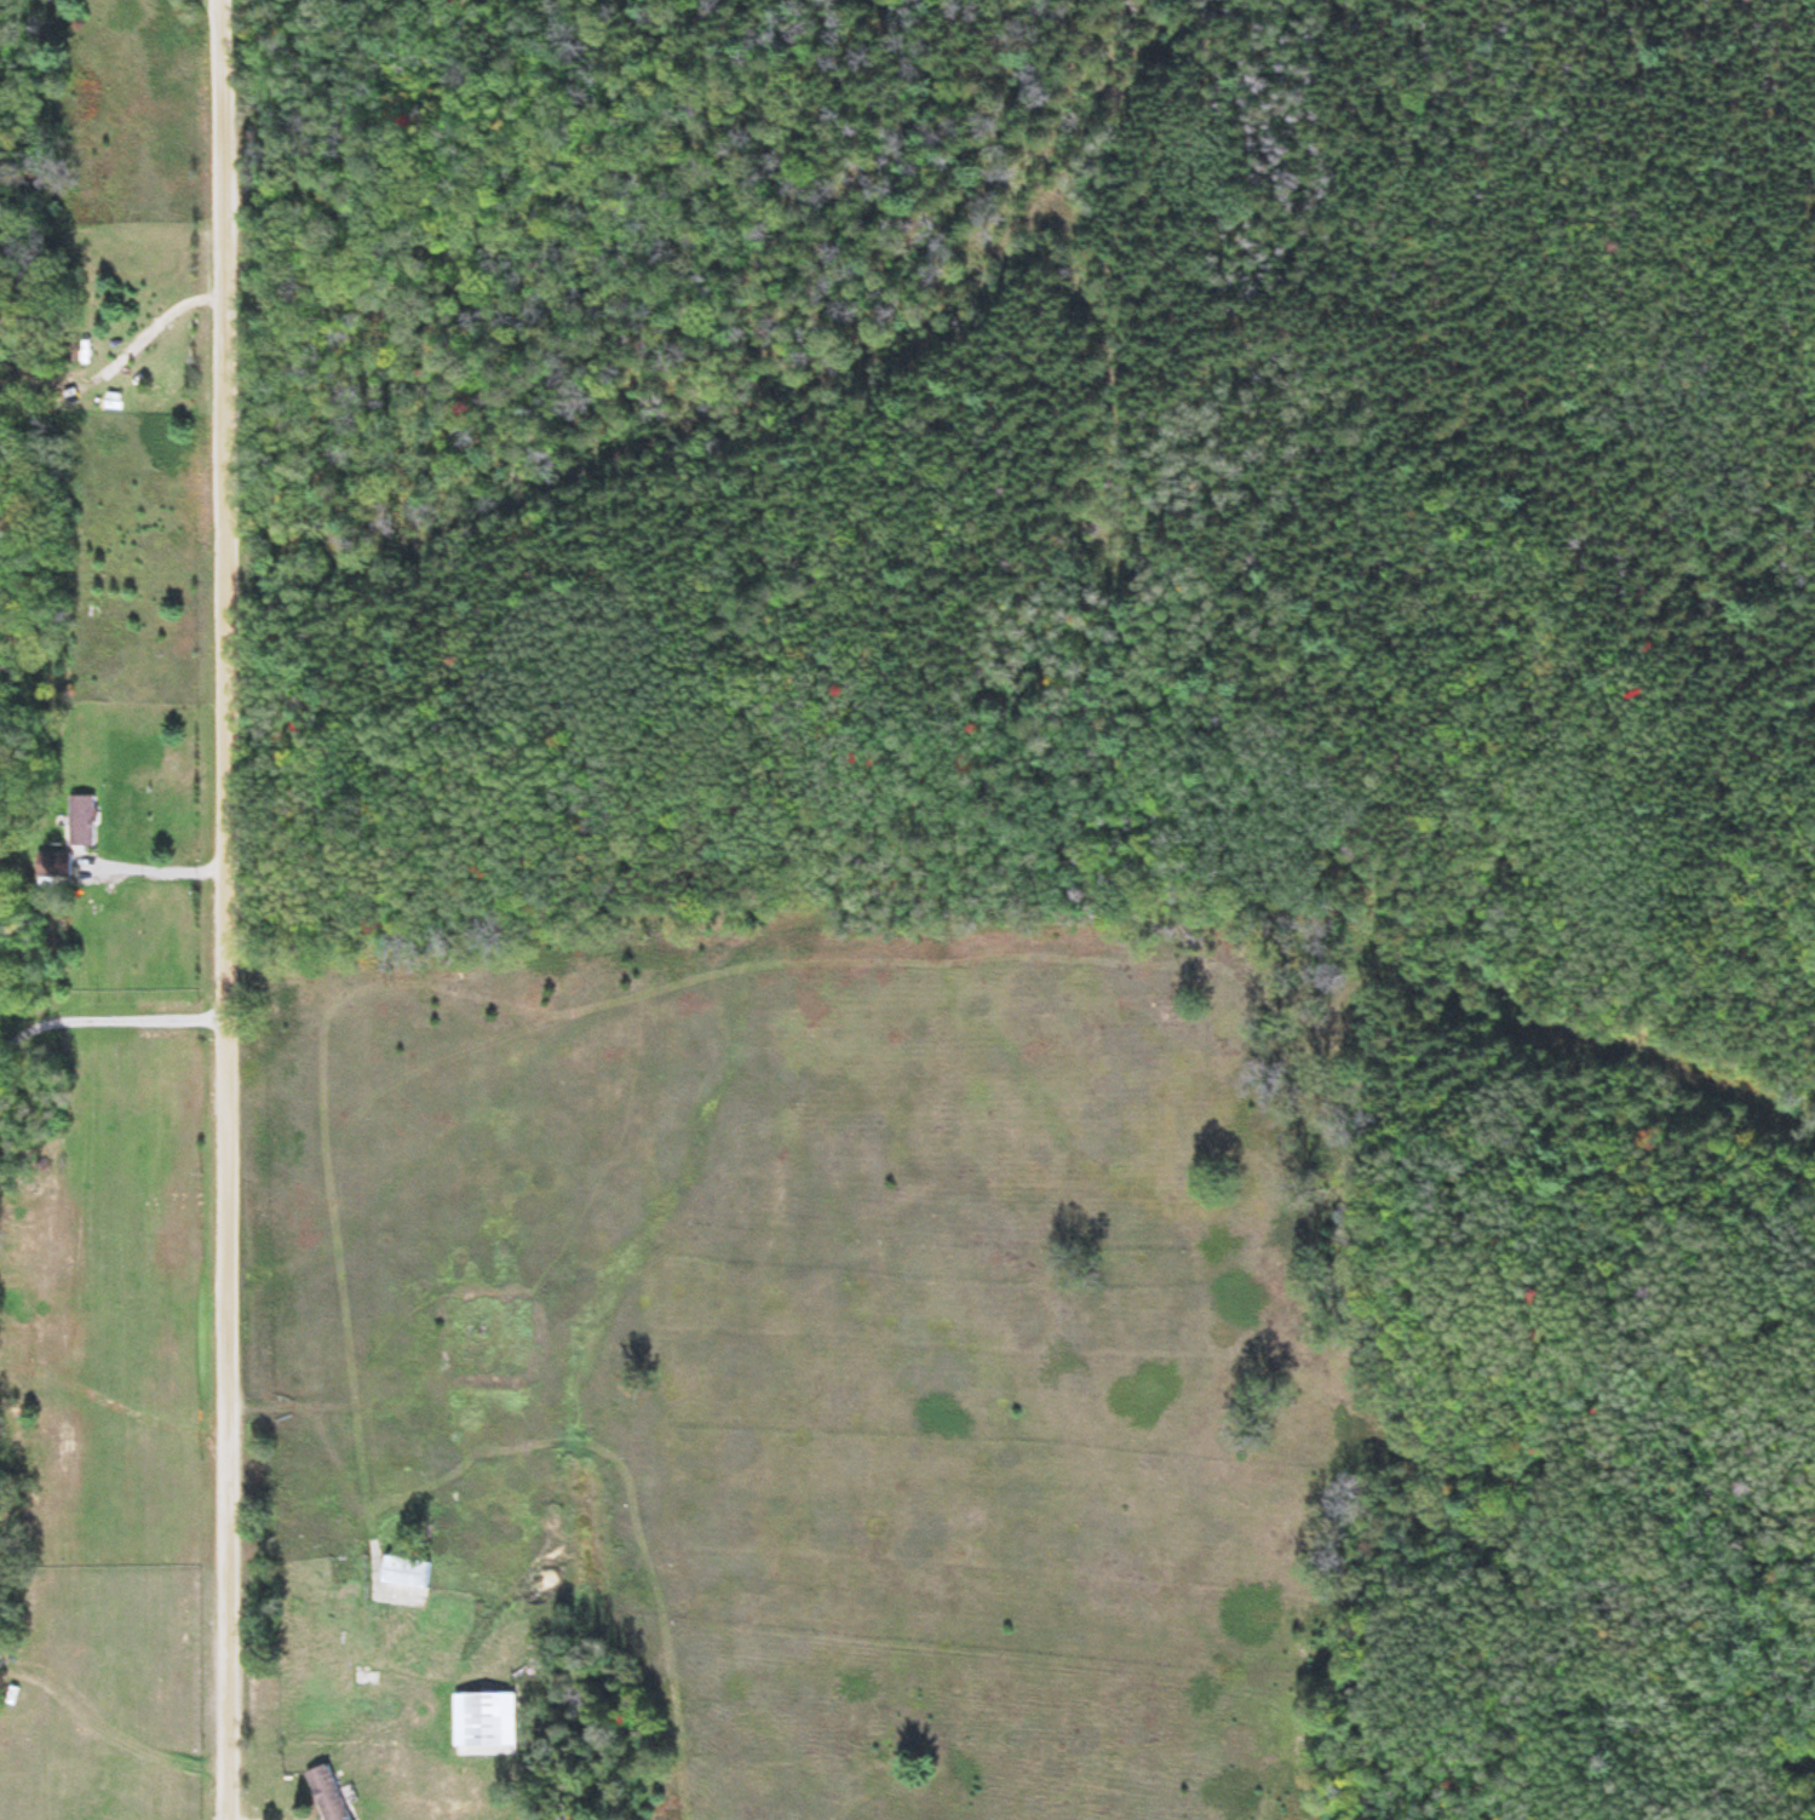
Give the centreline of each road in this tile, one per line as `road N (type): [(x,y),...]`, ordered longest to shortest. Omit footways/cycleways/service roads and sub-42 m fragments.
road 1 (residential): [(224,1819),(234,825),(225,0)]

